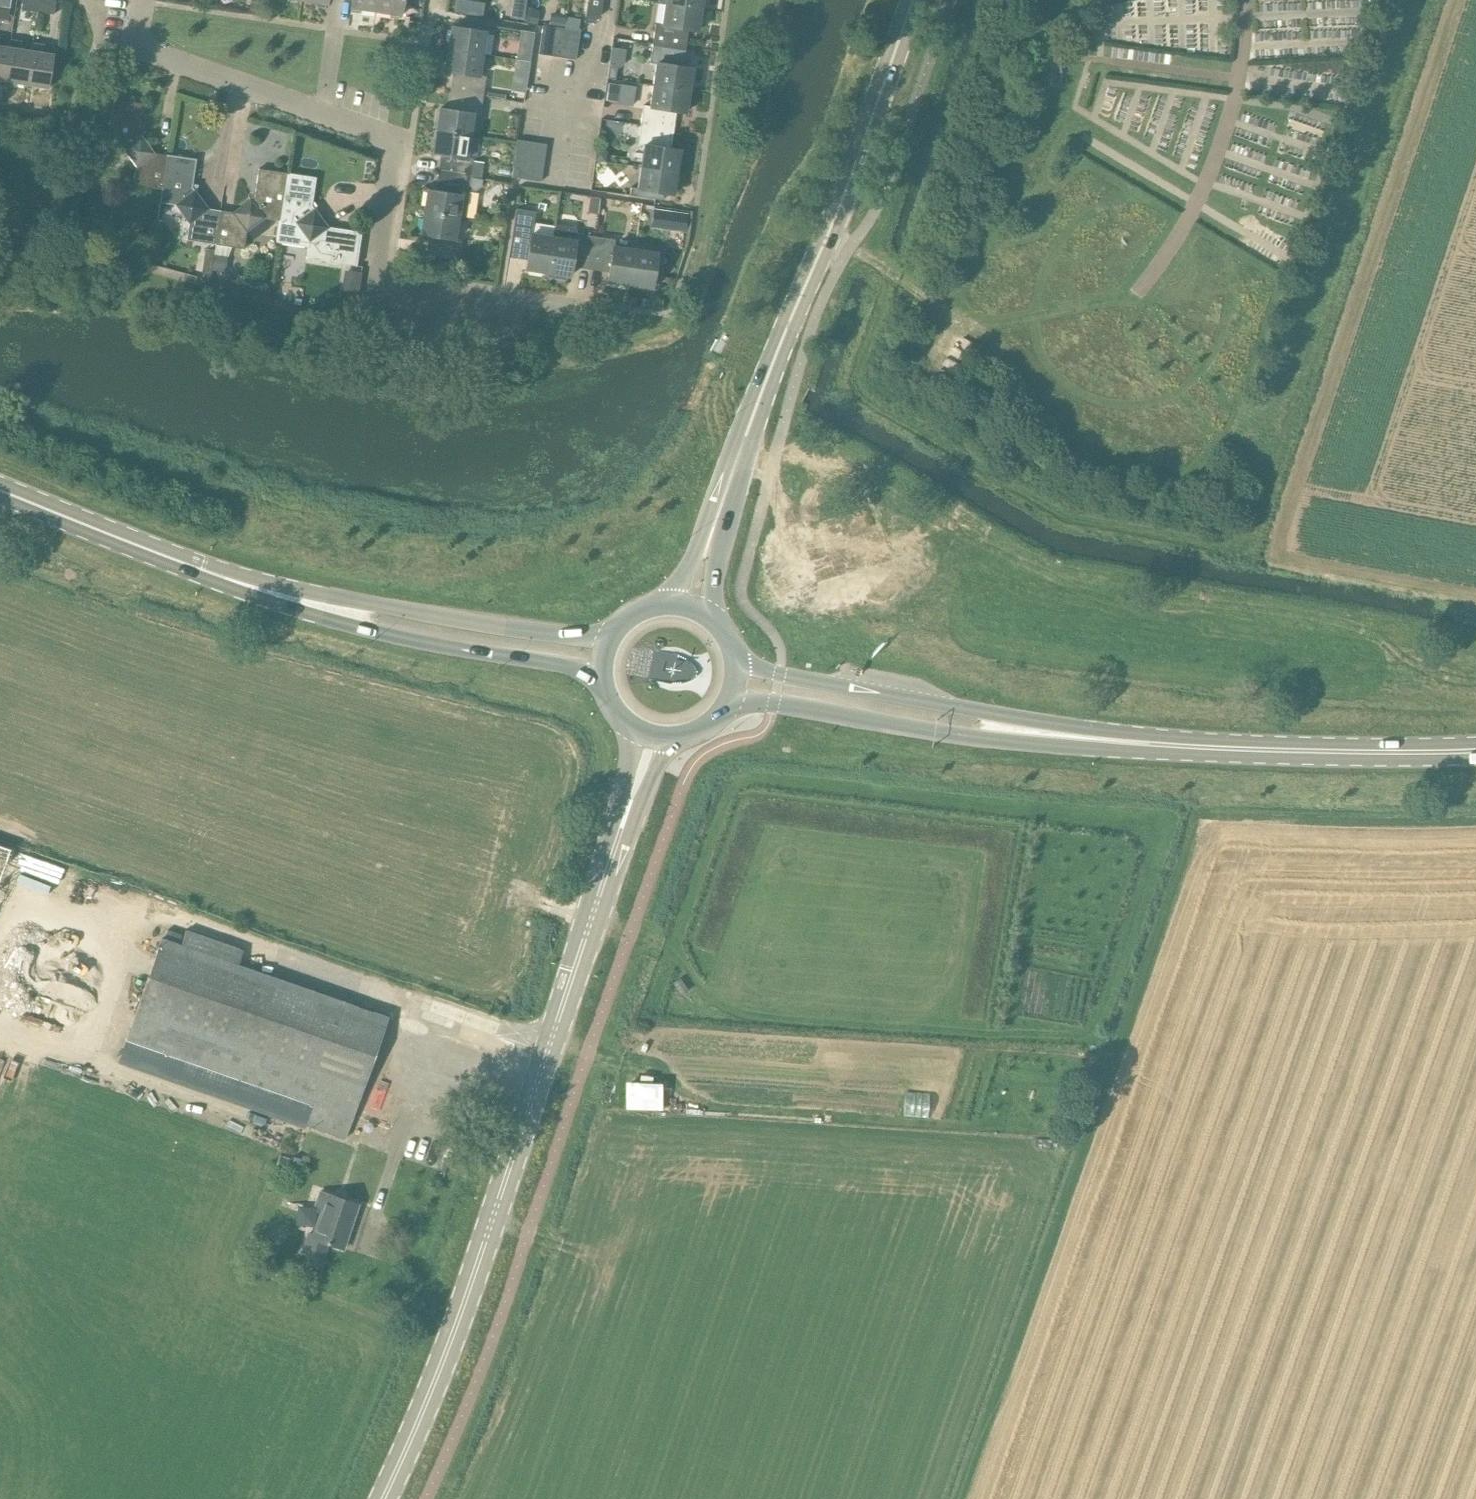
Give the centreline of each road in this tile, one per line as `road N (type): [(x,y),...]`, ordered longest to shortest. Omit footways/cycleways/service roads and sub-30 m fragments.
road 1 (tertiary): [(379,1498),(461,1305),(631,804)]
road 2 (residential): [(507,307),(376,286),(395,141),(138,53),(143,0)]
road 3 (tertiary): [(714,533),(913,0)]
road 4 (secondary): [(1475,753),(1189,750),(1046,734)]
road 5 (secondary): [(1046,734),(977,712),(735,667)]
road 6 (secondary): [(609,641),(294,598)]
road 7 (secondary): [(732,696),(970,736),(1046,734)]
road 8 (secondary): [(294,598),(369,630),(600,674)]
road 9 (secondary): [(294,598),(0,492)]

